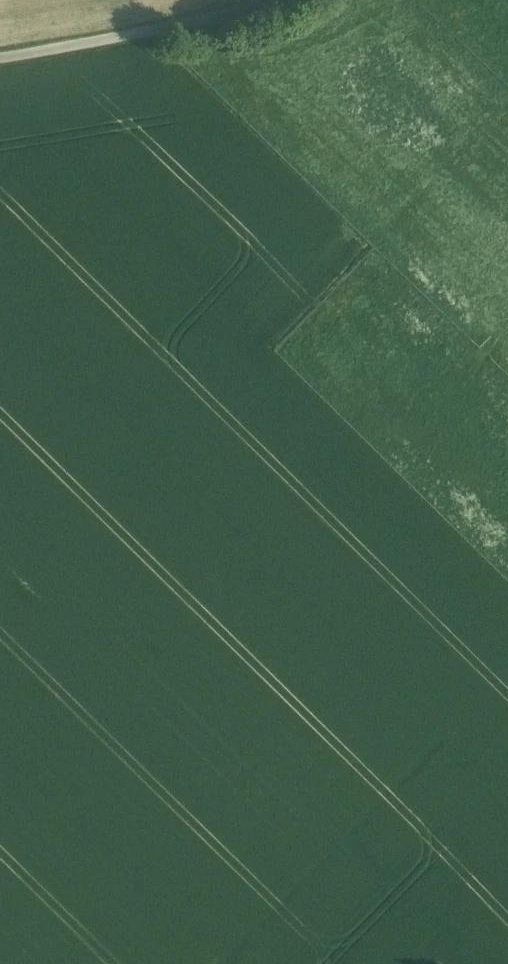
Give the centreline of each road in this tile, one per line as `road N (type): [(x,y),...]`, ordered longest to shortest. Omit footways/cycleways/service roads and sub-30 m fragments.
road 1 (unclassified): [(0,57),(267,0)]

